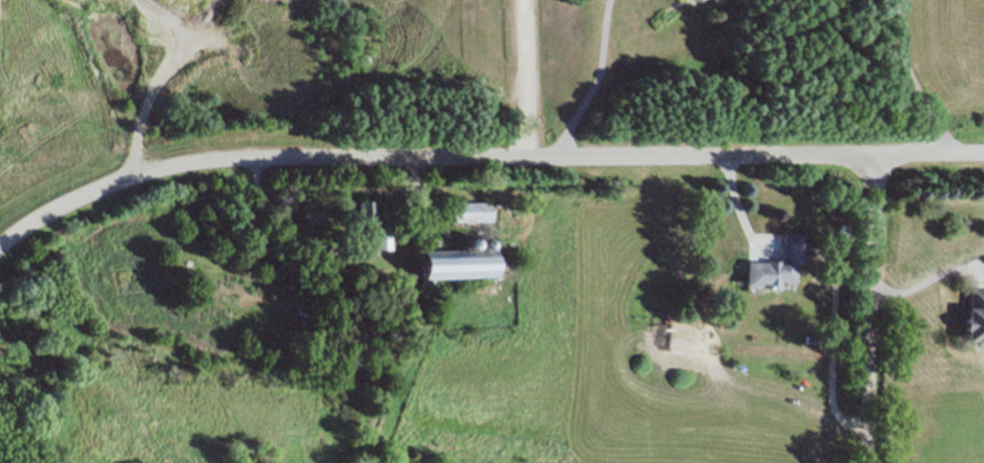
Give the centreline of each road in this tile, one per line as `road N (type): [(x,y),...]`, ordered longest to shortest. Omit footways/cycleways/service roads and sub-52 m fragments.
road 1 (residential): [(983,154),(226,160),(110,186),(0,246)]
road 2 (residential): [(875,154),(866,462)]

